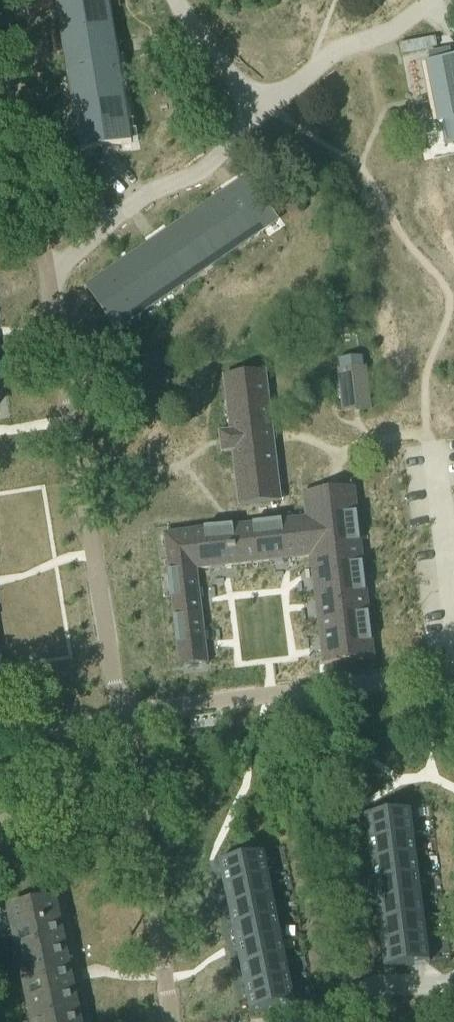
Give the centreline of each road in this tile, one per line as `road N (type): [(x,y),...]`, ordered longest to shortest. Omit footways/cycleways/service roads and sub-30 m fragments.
road 1 (residential): [(121,716),(57,334),(56,276),(73,248),(139,200),(210,166),(266,108)]
road 2 (residential): [(121,716),(453,673)]
road 3 (residential): [(172,1021),(121,716)]
road 4 (residential): [(266,108),(339,47),(392,32),(431,0)]
road 5 (residential): [(266,108),(214,58),(175,0)]

